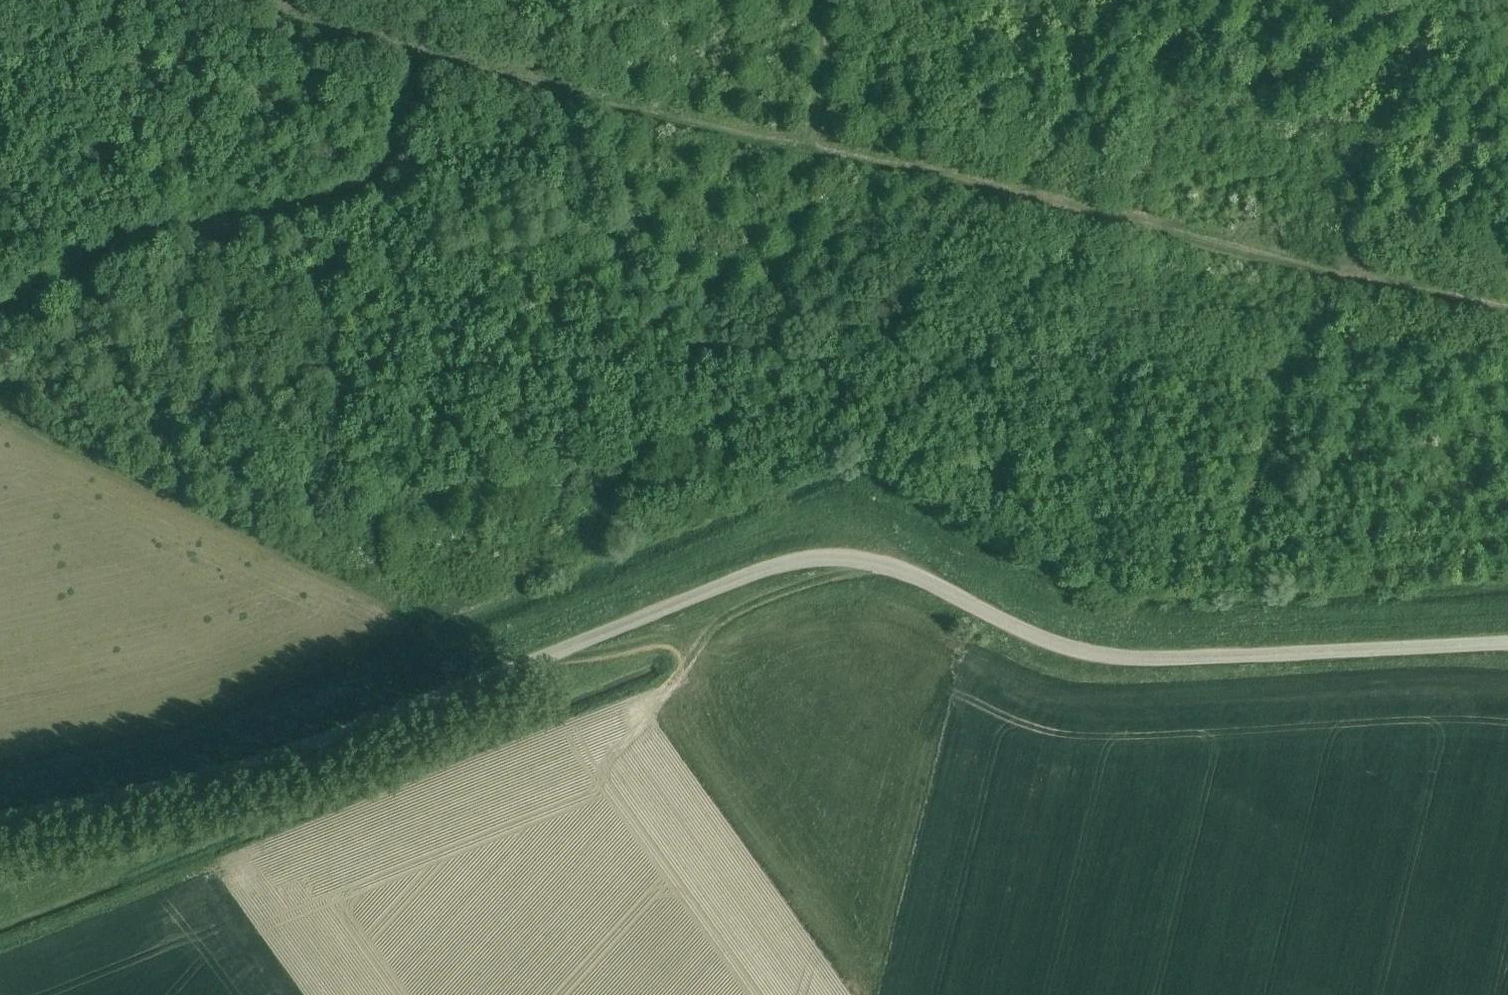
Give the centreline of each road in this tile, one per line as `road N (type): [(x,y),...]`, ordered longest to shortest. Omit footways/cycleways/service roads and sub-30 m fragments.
road 1 (unclassified): [(1507,643),(1098,655),(1023,631),(903,571),(865,560),(800,559),(249,765),(0,818)]

